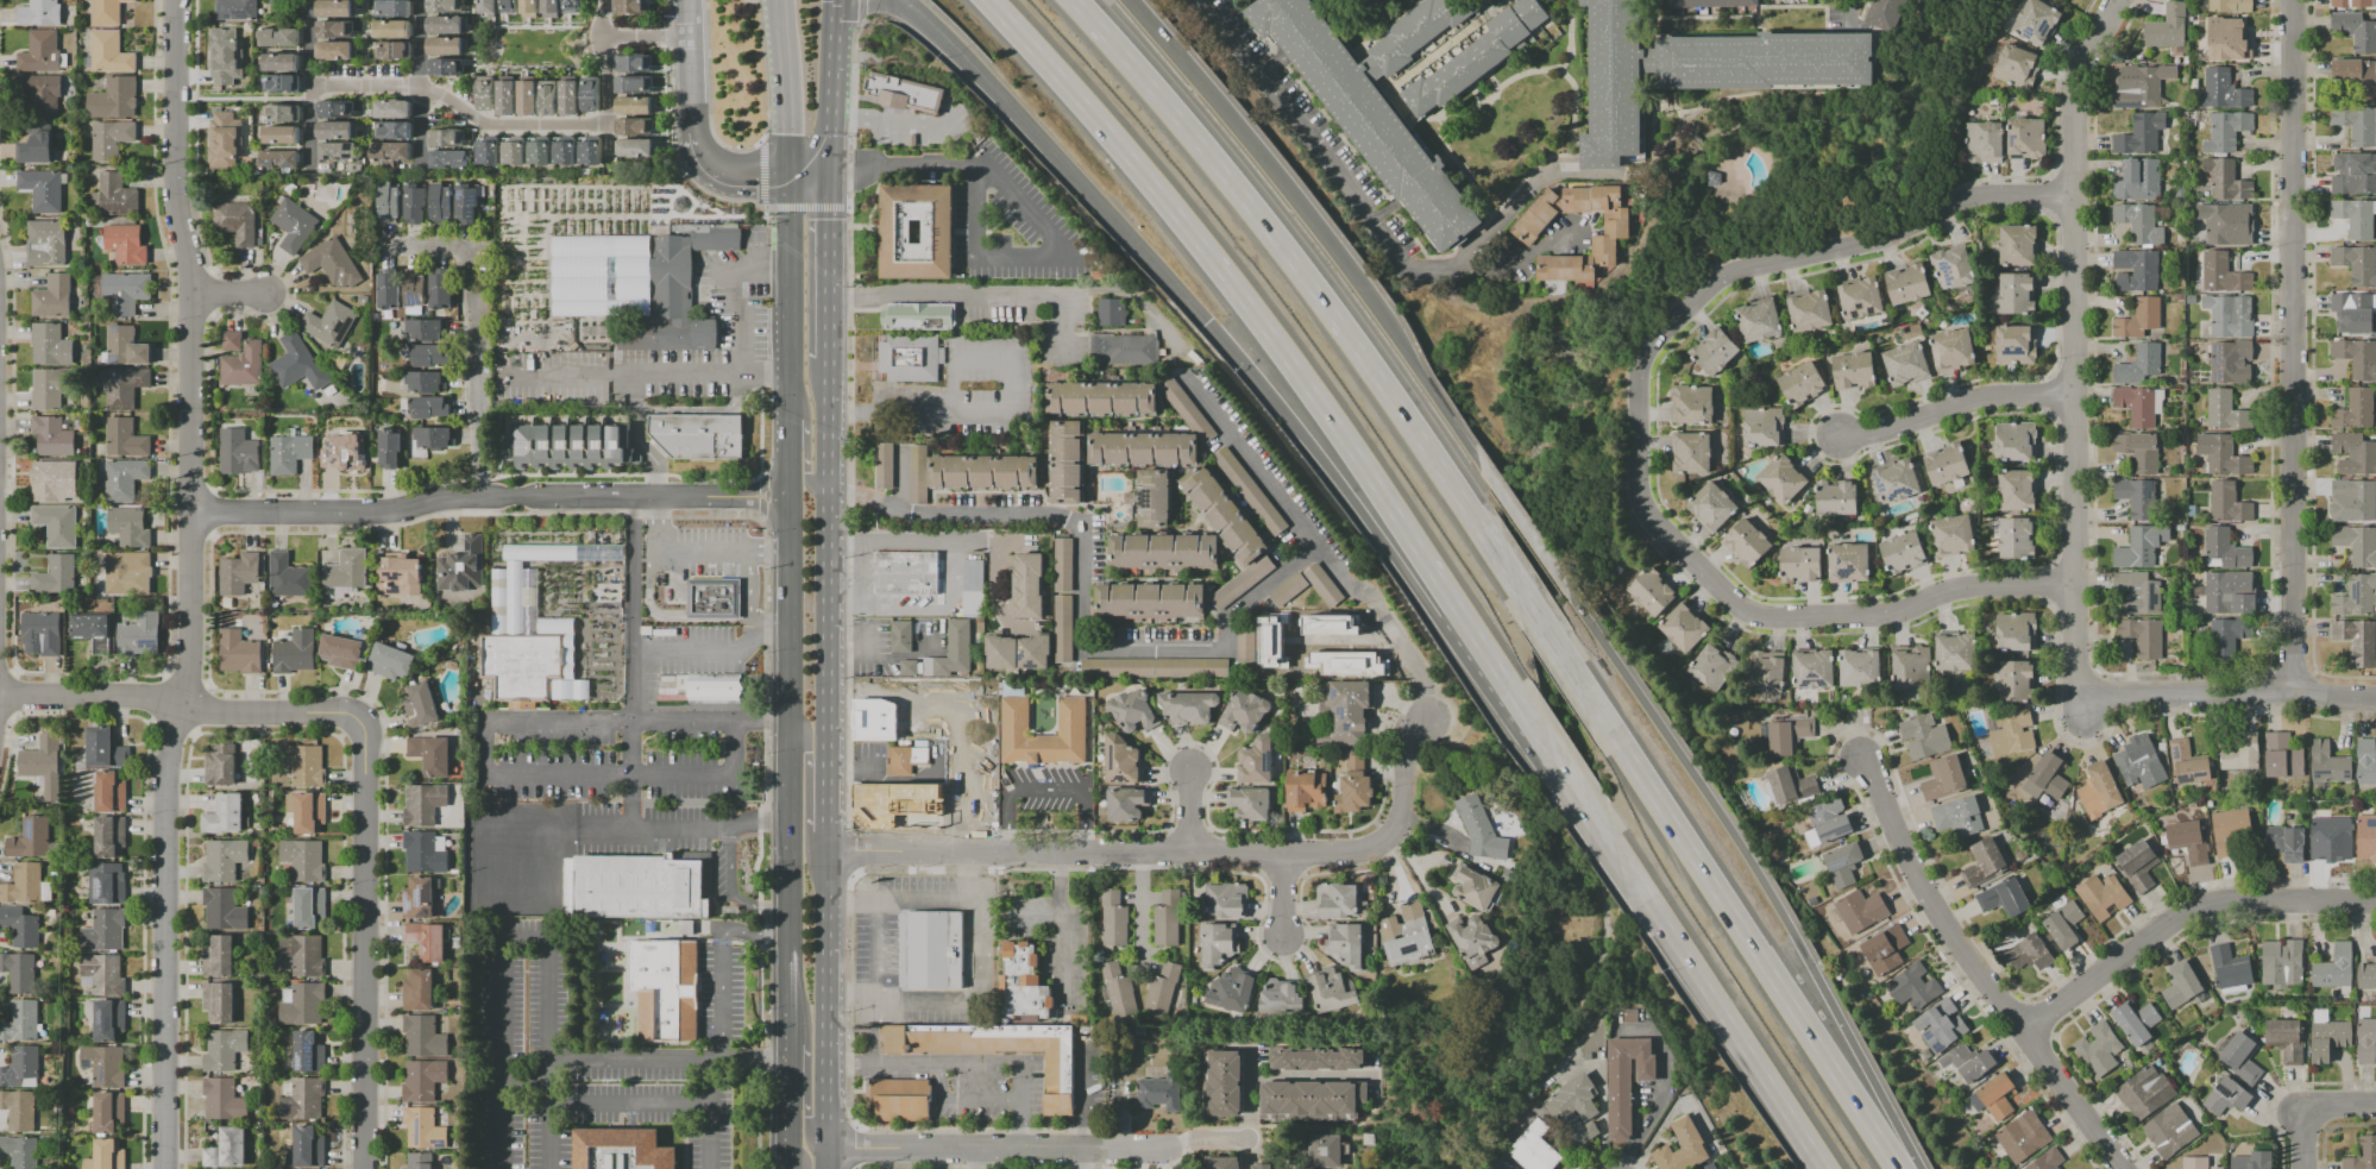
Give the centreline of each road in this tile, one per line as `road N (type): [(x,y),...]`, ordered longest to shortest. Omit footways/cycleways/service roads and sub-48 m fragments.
road 1 (residential): [(173,0),(174,207),(193,294),(186,678),(162,781),(163,1168)]
road 2 (residential): [(2075,196),(1990,195),(1950,203),(1885,237),(1726,274),(1657,339),(1638,377),(1643,507),(1748,612),(1886,616),(1953,590),(2075,586)]
road 3 (primary): [(787,177),(790,1168)]
road 4 (residential): [(826,499),(872,499),(909,515),(1085,522),(1087,649),(1230,651),(1231,618),(1322,548),(1193,381)]
road 5 (motorway): [(984,0),(1119,146),(1256,316),(1475,639)]
road 6 (primary): [(823,1168),(828,364)]
road 7 (motorway): [(1511,580),(1310,285),(1072,0)]
road 8 (residential): [(2120,0),(2075,101),(2074,697)]
road 9 (motorway): [(1917,1168),(1726,823),(1553,574)]
road 10 (residential): [(1428,717),(1412,739),(1403,819),(1358,850),(825,851)]
road 11 (residential): [(2295,0),(2290,691)]
road 12 (motorway): [(1897,1168),(1577,679)]
road 13 (residential): [(189,514),(386,513),(483,497),(742,497)]
road 14 (residential): [(1860,759),(1961,949),(2122,1168)]
road 15 (motorway): [(900,0),(986,81),(1203,322)]
road 16 (residential): [(360,727),(360,1168)]
road 17 (motorway): [(1203,322),(1331,472),(1435,618),(1475,639)]
road 18 (motorway): [(1383,318),(1256,145),(1130,0)]
road 19 (residential): [(2375,901),(2200,907),(2023,1031)]
road 20 (motorway): [(1614,850),(1822,1168)]
road 21 (residential): [(360,727),(337,710),(208,710),(151,696),(0,693)]
road 22 (residential): [(1167,1151),(823,1150)]
road 23 (residential): [(2375,699),(2290,691),(2074,697)]
road 24 (residential): [(598,37),(608,127),(490,128),(422,89)]
road 25 (residential): [(2076,395),(1982,398),(1871,435),(1838,435)]
road 26 (motorway): [(1490,480),(1383,318)]
road 27 (primary): [(828,364),(829,178)]
road 28 (primary): [(829,178),(837,0)]
road 29 (primary): [(776,0),(787,177)]
road 30 (residential): [(315,169),(311,0)]
road 31 (primary): [(787,999),(806,1029),(810,1124),(823,1150)]
road 32 (primary): [(825,851),(810,824),(809,744),(786,719)]
road 33 (residential): [(2375,1105),(2302,1106),(2303,1168)]
road 34 (motorway): [(1475,639),(1548,752)]
road 35 (primary): [(784,377),(804,407),(806,471),(826,499)]
road 36 (tertiary): [(692,133),(685,0)]

